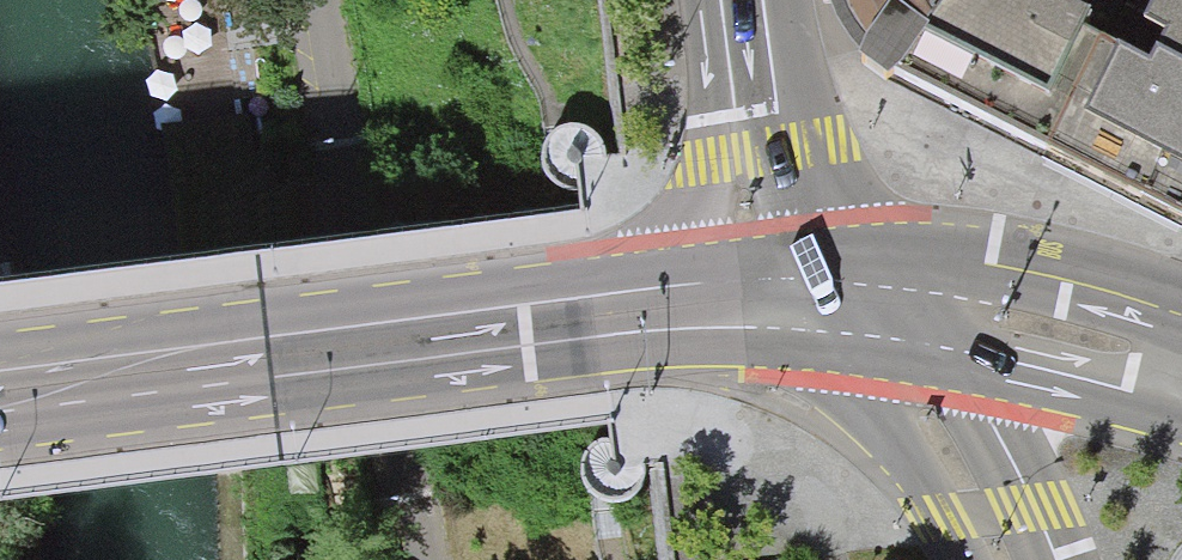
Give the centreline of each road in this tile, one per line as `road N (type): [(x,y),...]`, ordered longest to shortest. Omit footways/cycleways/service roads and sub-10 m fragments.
road 1 (secondary): [(0,375),(685,284),(805,281)]
road 2 (residential): [(318,0),(335,114),(430,559)]
road 3 (secondary): [(805,281),(950,299),(1059,323),(1180,365)]
road 4 (secondary): [(805,281),(911,395),(990,512),(1012,559)]
road 5 (secondary): [(753,0),(805,281)]

